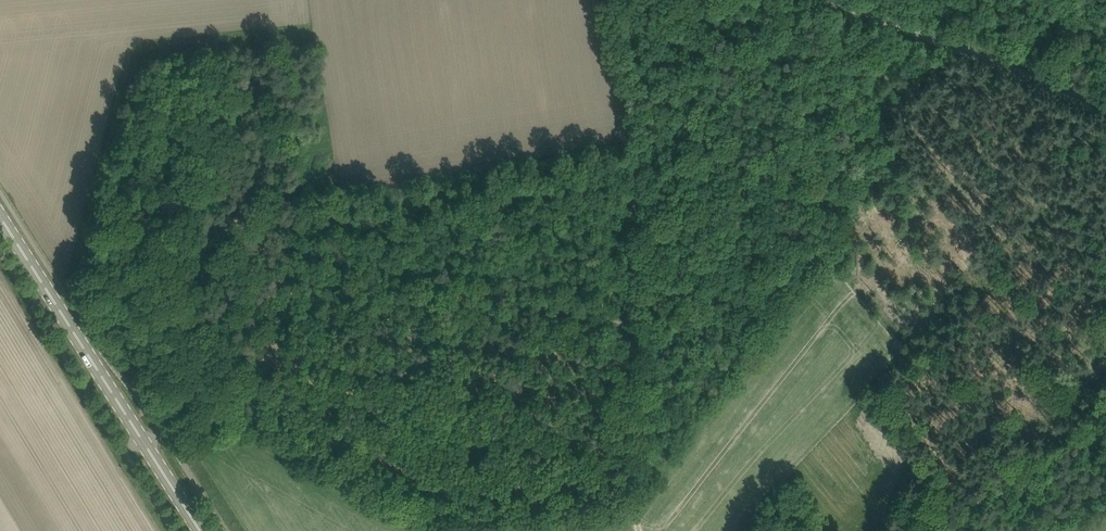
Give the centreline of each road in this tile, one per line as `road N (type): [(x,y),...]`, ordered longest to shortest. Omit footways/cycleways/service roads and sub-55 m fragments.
road 1 (primary): [(201,530),(0,215)]
road 2 (unclassified): [(1105,110),(1027,72),(823,0)]

